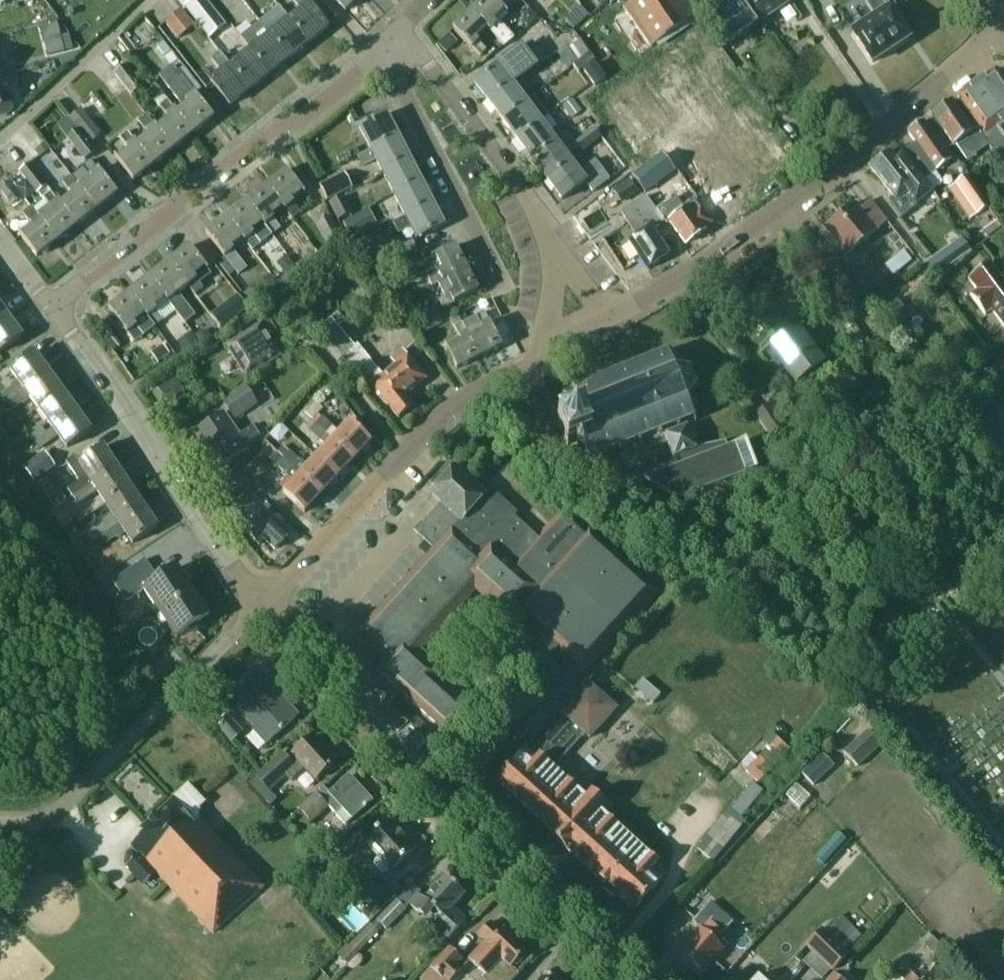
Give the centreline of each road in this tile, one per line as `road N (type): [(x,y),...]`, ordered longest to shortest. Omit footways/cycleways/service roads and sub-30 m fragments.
road 1 (unclassified): [(614,979),(398,768),(257,610)]
road 2 (residential): [(606,321),(769,224),(986,43)]
road 3 (unclassified): [(51,307),(258,137),(298,125),(383,45)]
road 4 (residential): [(257,610),(422,440),(542,358)]
road 5 (unclassified): [(257,610),(51,307)]
road 6 (unclassified): [(0,815),(52,821),(257,610)]
road 7 (residential): [(507,289),(383,45)]
road 8 (residential): [(552,243),(404,27)]

